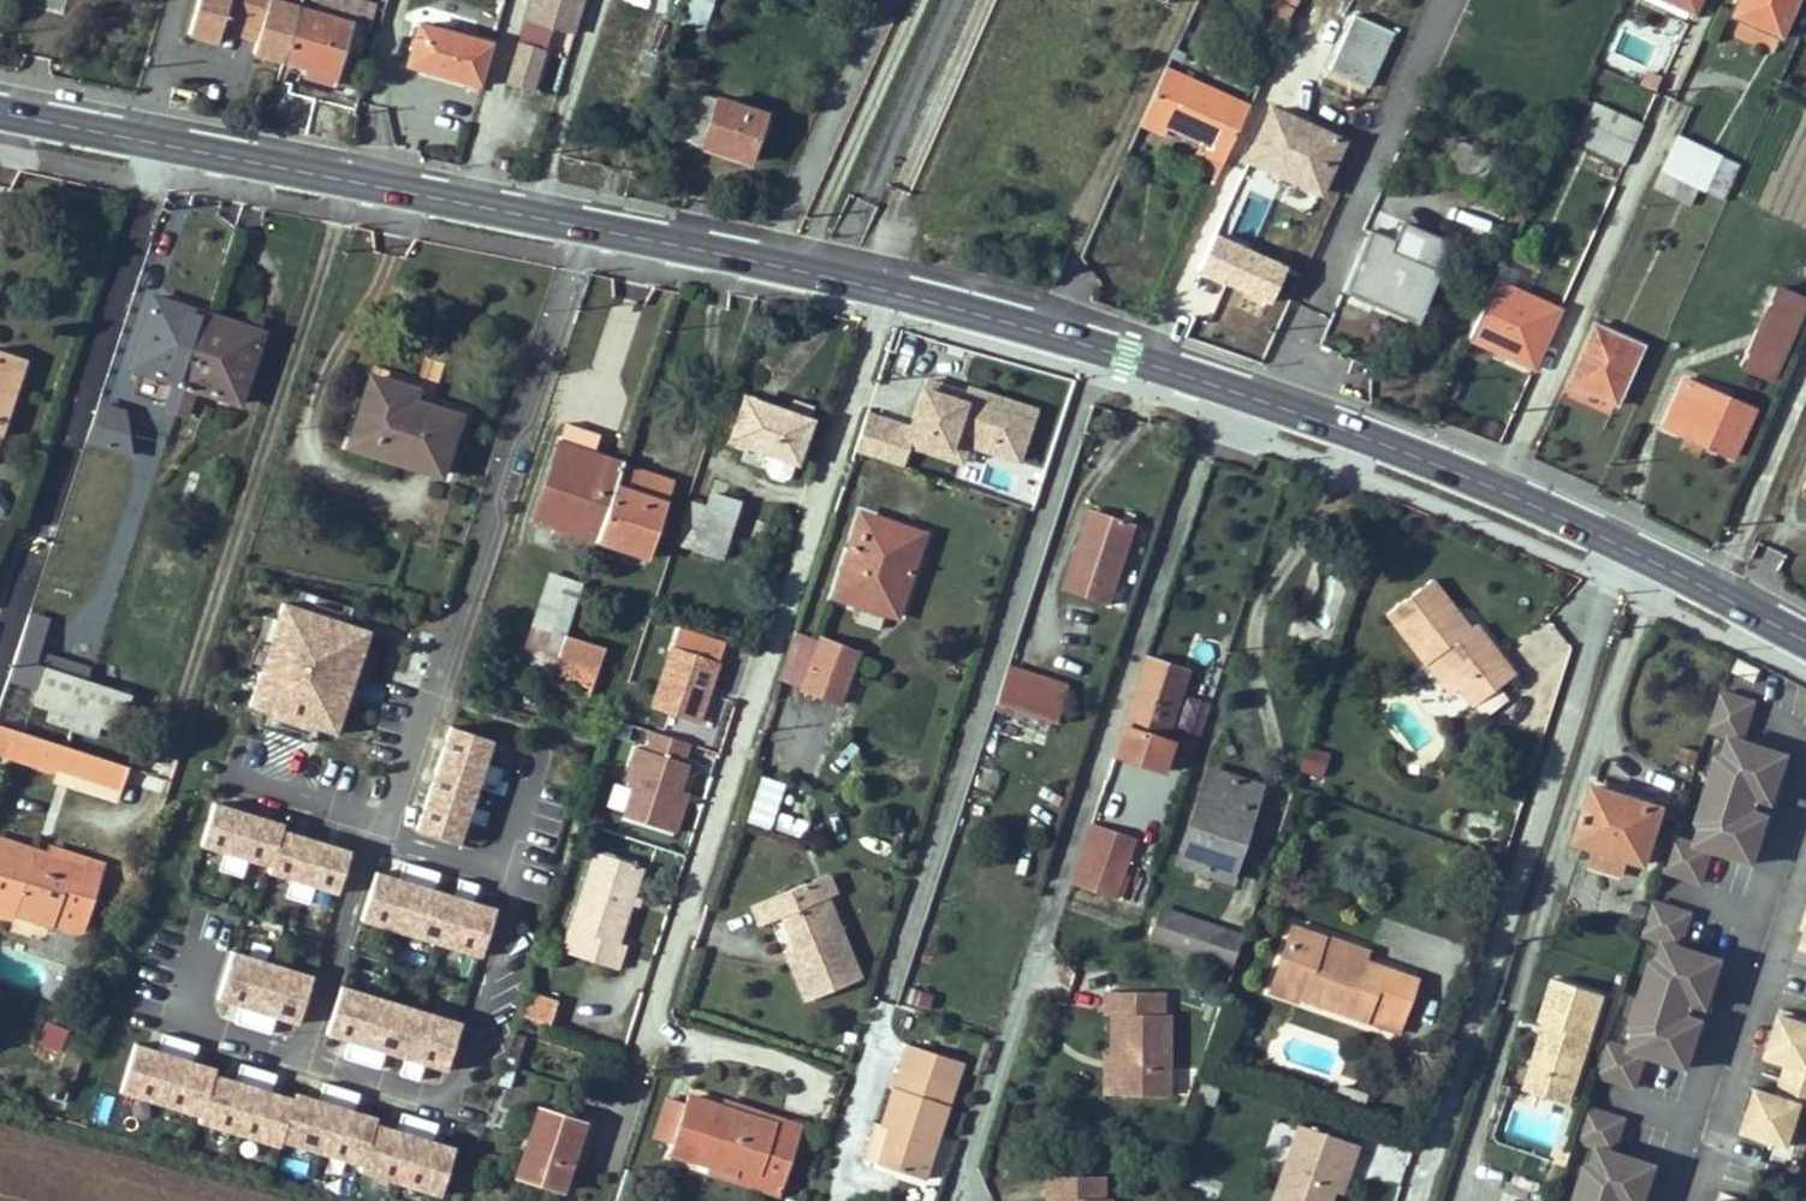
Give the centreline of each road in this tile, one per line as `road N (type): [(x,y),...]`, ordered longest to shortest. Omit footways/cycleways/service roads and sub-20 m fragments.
road 1 (residential): [(885,289),(639,1065)]
road 2 (secondary): [(1498,491),(1103,346),(885,289)]
road 3 (residential): [(582,226),(391,826)]
road 4 (secondary): [(582,226),(136,139)]
road 5 (residential): [(1671,108),(1498,491)]
road 6 (residential): [(302,1059),(423,1096),(453,1090),(515,894),(514,873),(500,858)]
road 7 (secondary): [(1805,640),(1498,491)]
road 8 (secondary): [(885,289),(582,226)]
road 9 (residential): [(302,1059),(366,843),(388,837)]
road 10 (track): [(1708,589),(1805,365)]
road 11 (residential): [(202,949),(186,1001),(189,1022),(302,1059)]
road 12 (residential): [(230,779),(391,826)]
road 13 (residential): [(136,139),(179,0)]
road 14 (secondary): [(136,139),(0,113)]
road 15 (residential): [(388,837),(488,868),(500,858)]

